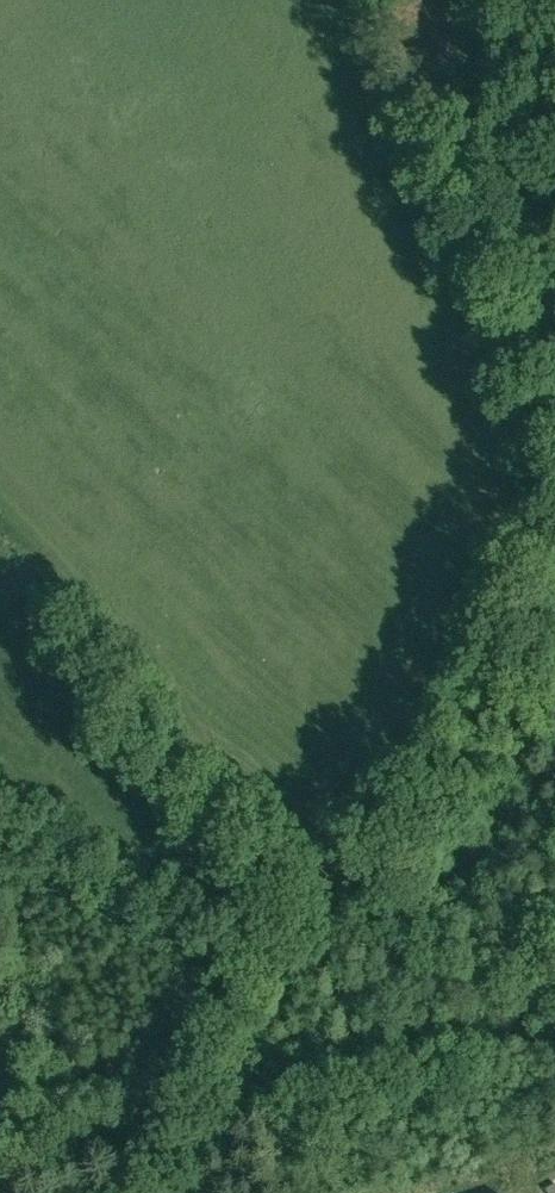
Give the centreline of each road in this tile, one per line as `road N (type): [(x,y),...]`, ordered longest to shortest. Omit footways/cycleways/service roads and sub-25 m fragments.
road 1 (track): [(554,186),(524,0)]

